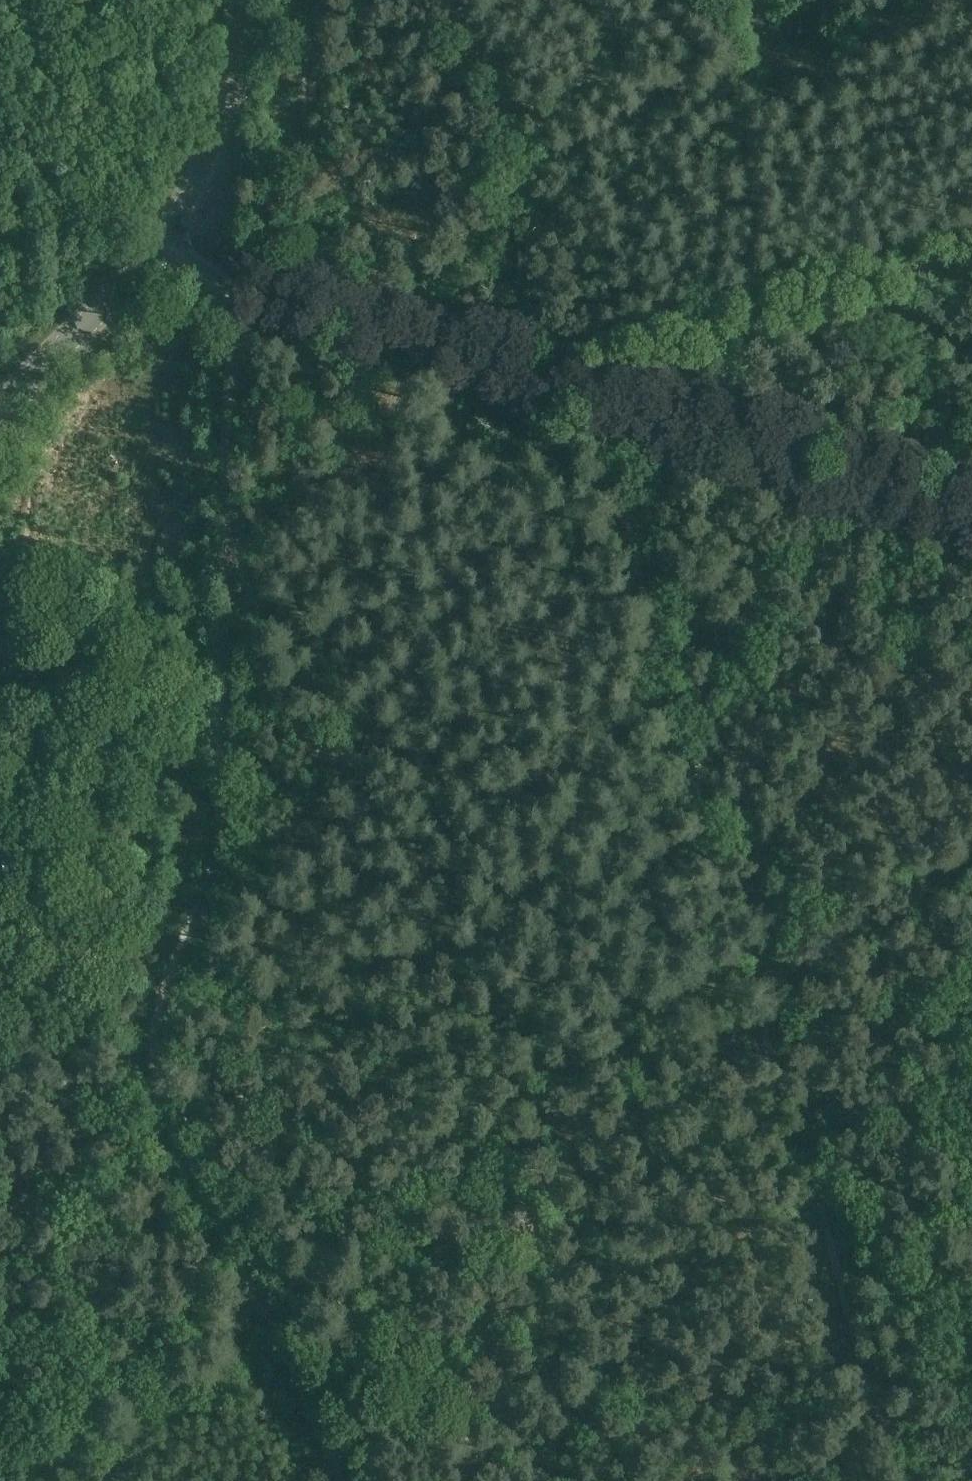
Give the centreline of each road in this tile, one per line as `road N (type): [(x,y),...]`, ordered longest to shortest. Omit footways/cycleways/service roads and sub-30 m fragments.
road 1 (unclassified): [(344,1480),(156,1094),(145,1044),(152,991),(190,867),(214,311),(204,293),(143,261)]
road 2 (tertiary): [(143,261),(223,106),(225,0)]
road 3 (tertiary): [(0,404),(143,261)]

